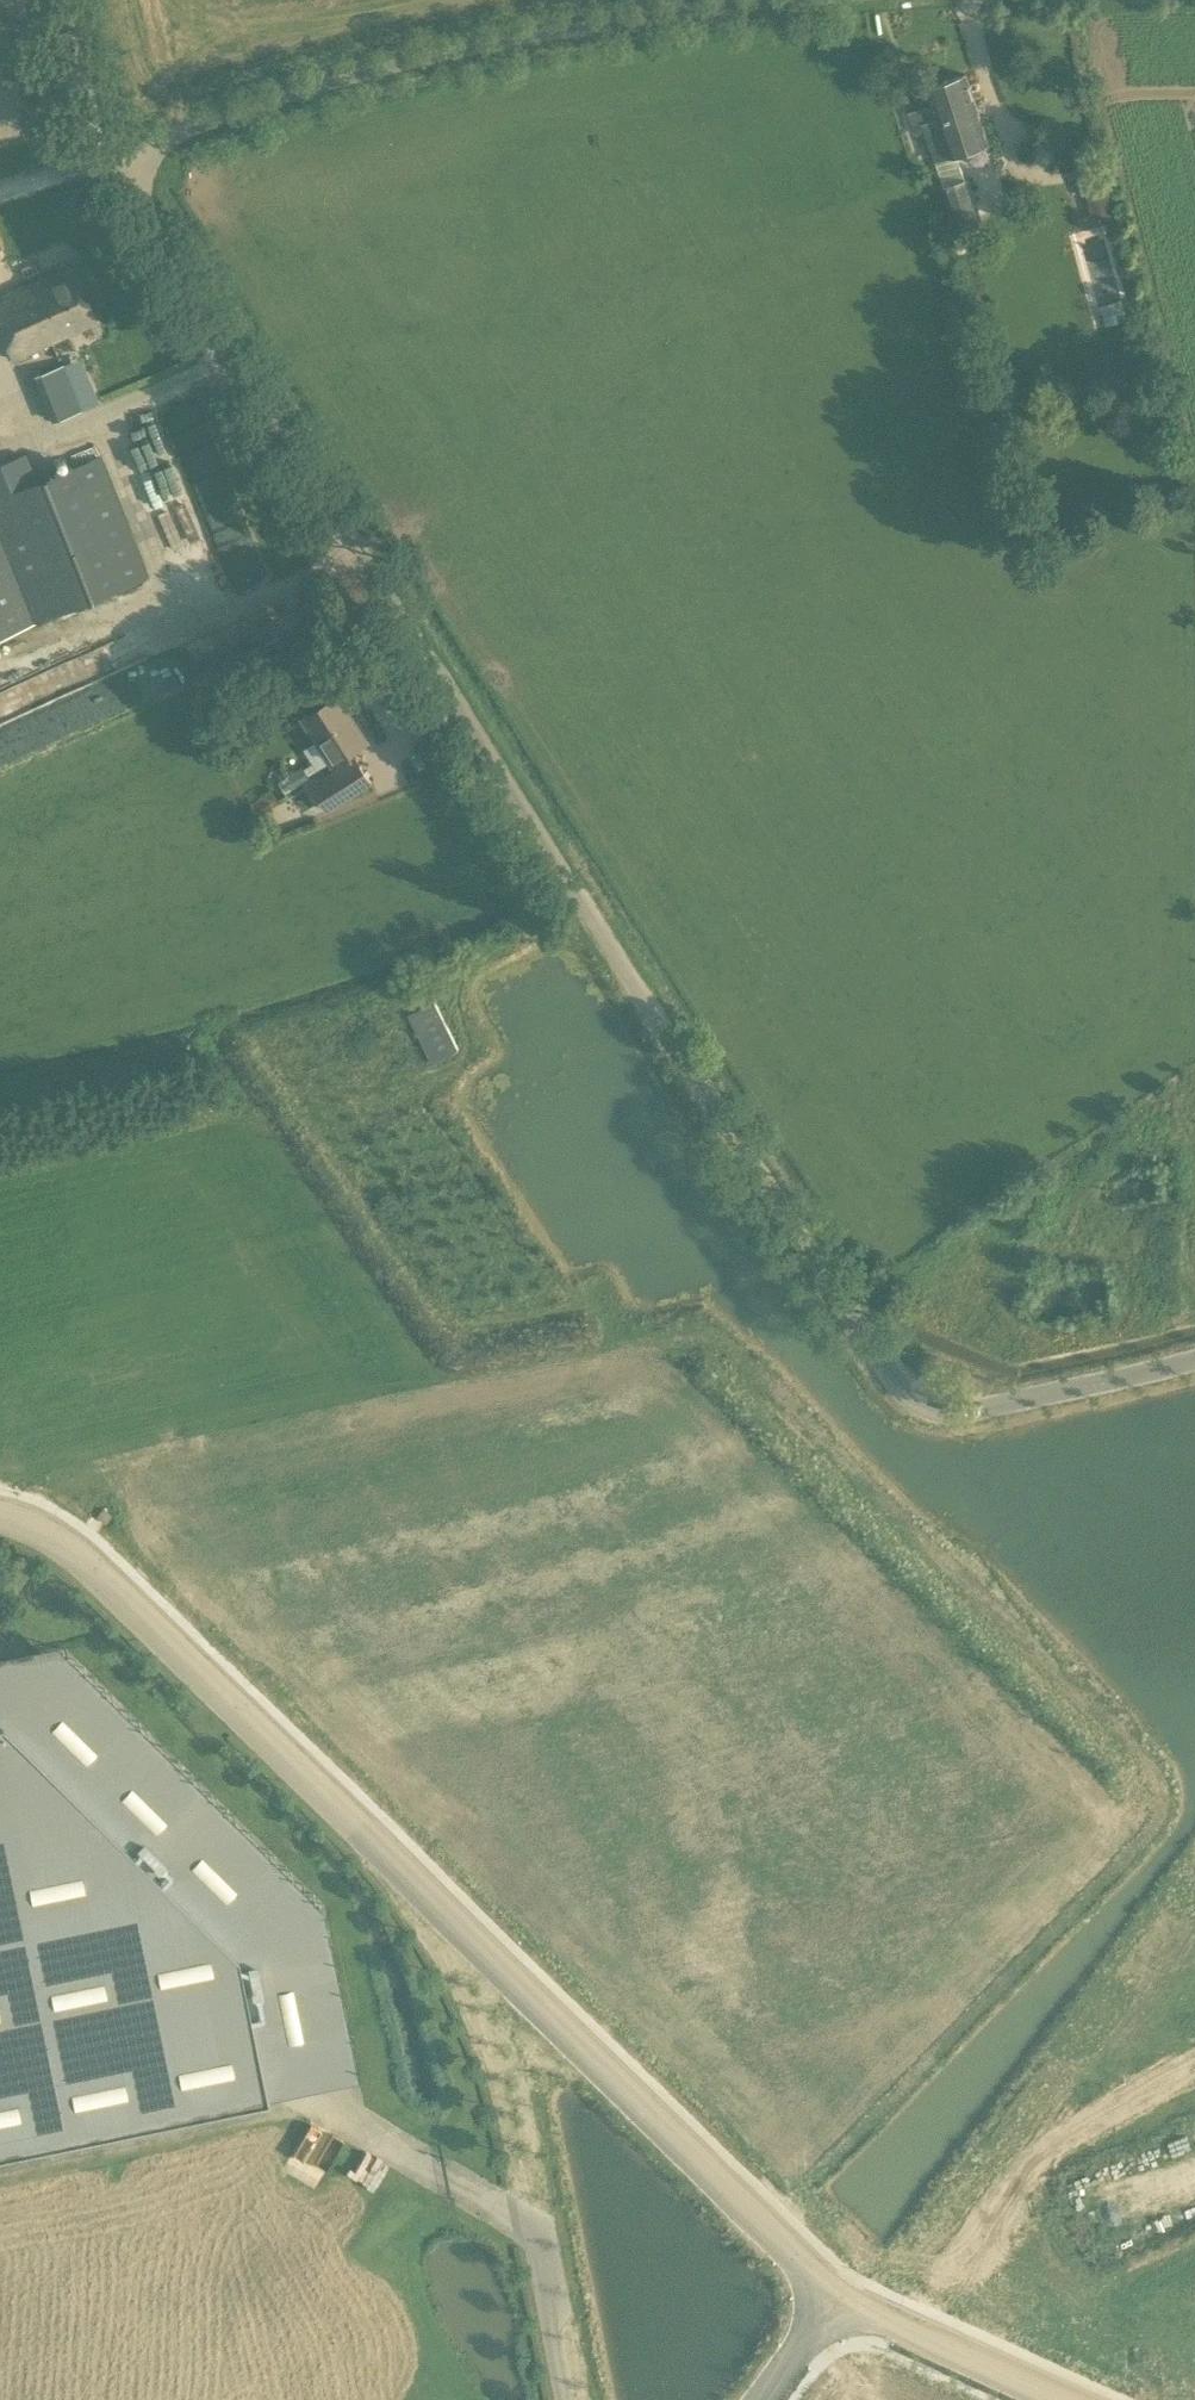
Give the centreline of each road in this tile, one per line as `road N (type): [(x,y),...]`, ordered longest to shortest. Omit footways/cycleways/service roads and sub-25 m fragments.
road 1 (unclassified): [(1194,1354),(947,1409),(897,1382),(566,876),(117,162)]
road 2 (unclassified): [(0,1515),(77,1554),(849,2301)]
road 3 (unclassified): [(796,0),(458,51),(262,105),(117,162)]
road 4 (unclassified): [(849,2301),(1054,2399)]
road 5 (unclassified): [(117,162),(76,66),(62,0)]
road 6 (unclassified): [(773,2399),(849,2301)]

